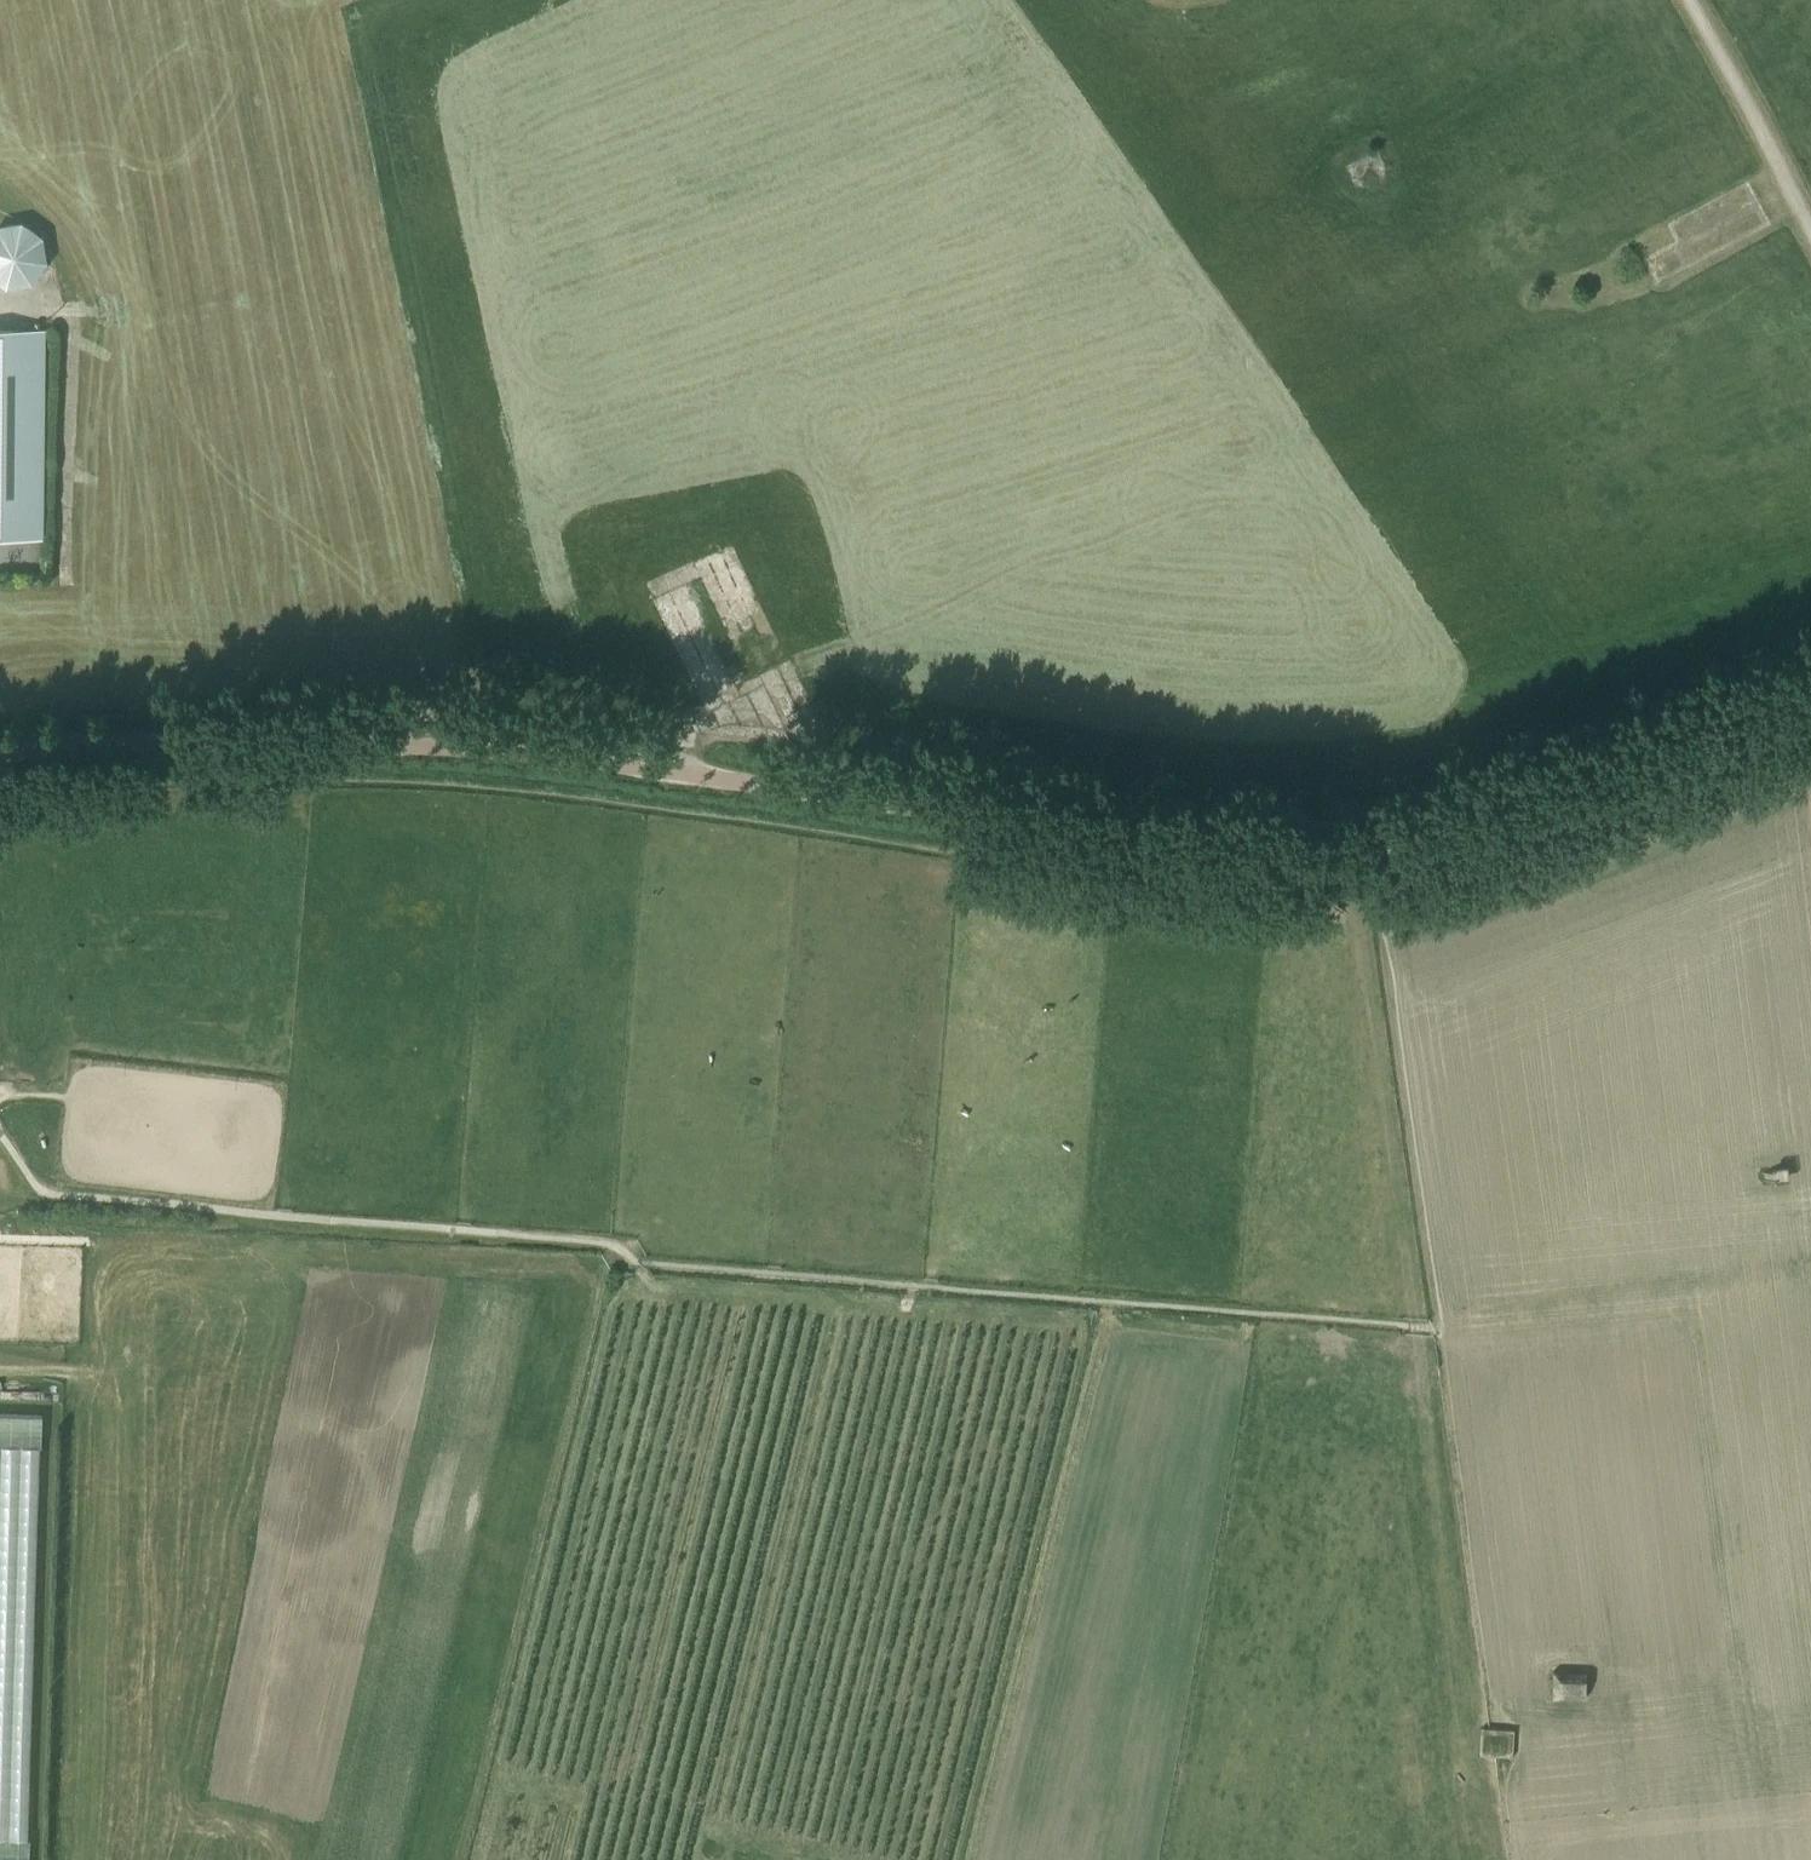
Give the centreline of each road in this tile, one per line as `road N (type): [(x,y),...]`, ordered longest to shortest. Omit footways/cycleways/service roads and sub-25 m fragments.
road 1 (unclassified): [(0,765),(31,748),(116,739),(454,750),(645,768),(1196,849),(1354,855),(1512,810),(1810,700)]
road 2 (track): [(639,1266),(1415,1327)]
road 3 (track): [(0,1139),(53,1194),(611,1238),(639,1266)]

